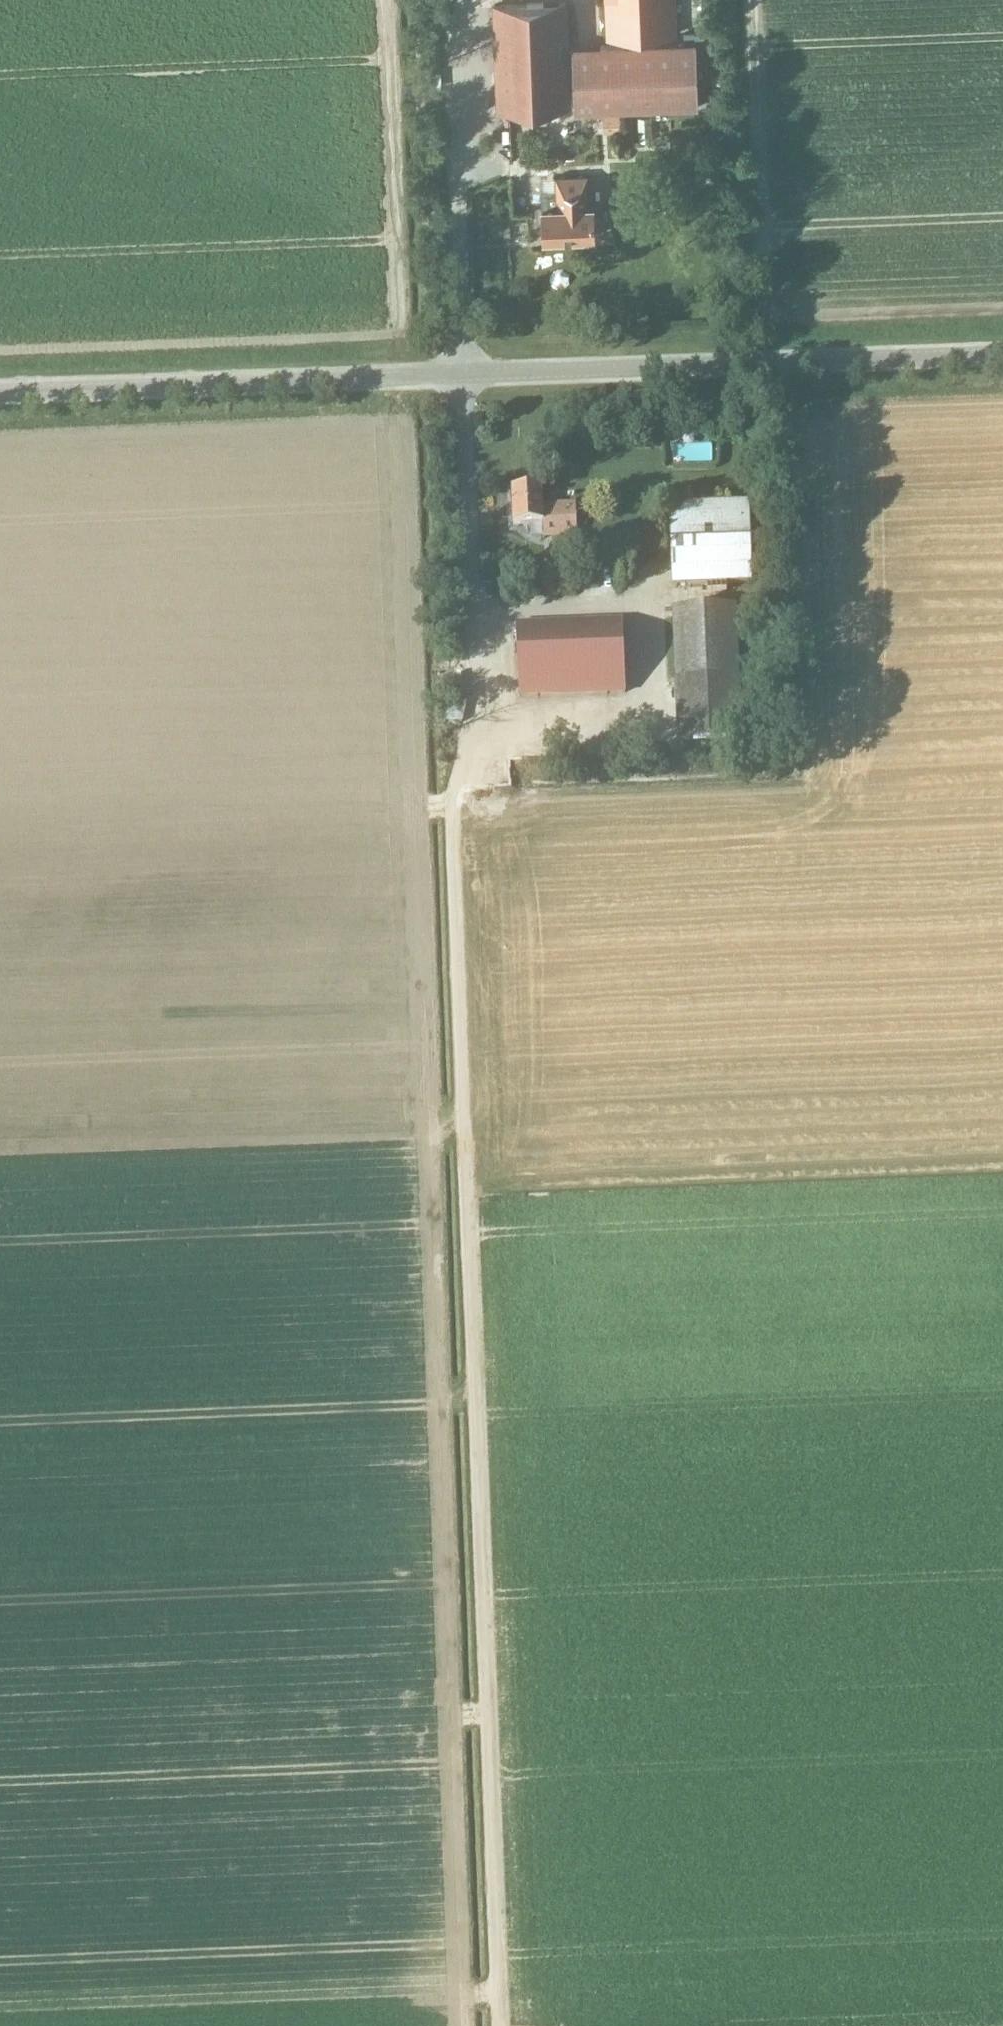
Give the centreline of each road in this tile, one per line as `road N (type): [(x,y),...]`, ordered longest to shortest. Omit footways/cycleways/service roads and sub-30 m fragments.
road 1 (unclassified): [(0,393),(1002,355)]

